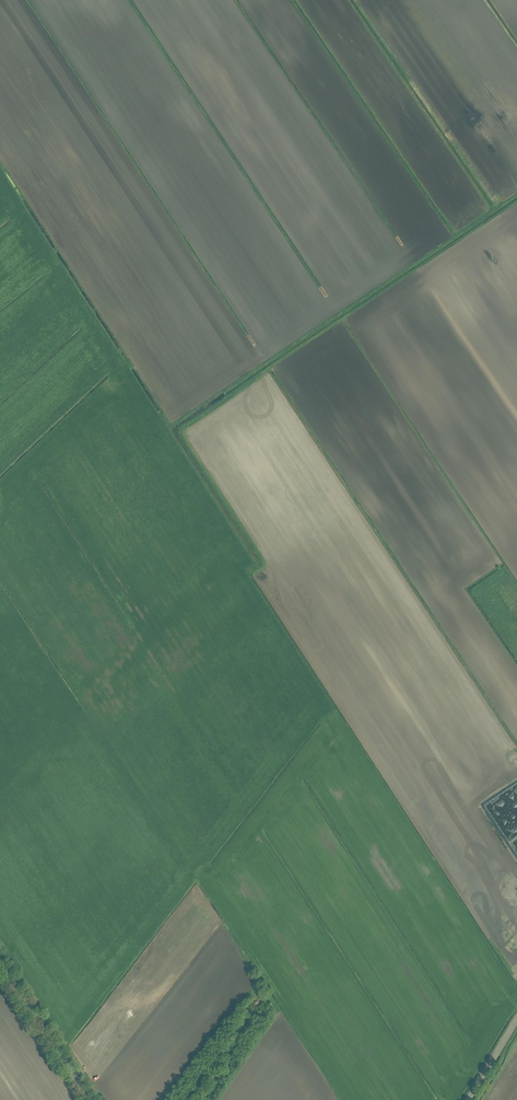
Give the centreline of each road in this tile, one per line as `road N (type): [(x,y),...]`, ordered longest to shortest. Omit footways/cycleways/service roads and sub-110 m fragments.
road 1 (tertiary): [(90,1099),(0,964)]

